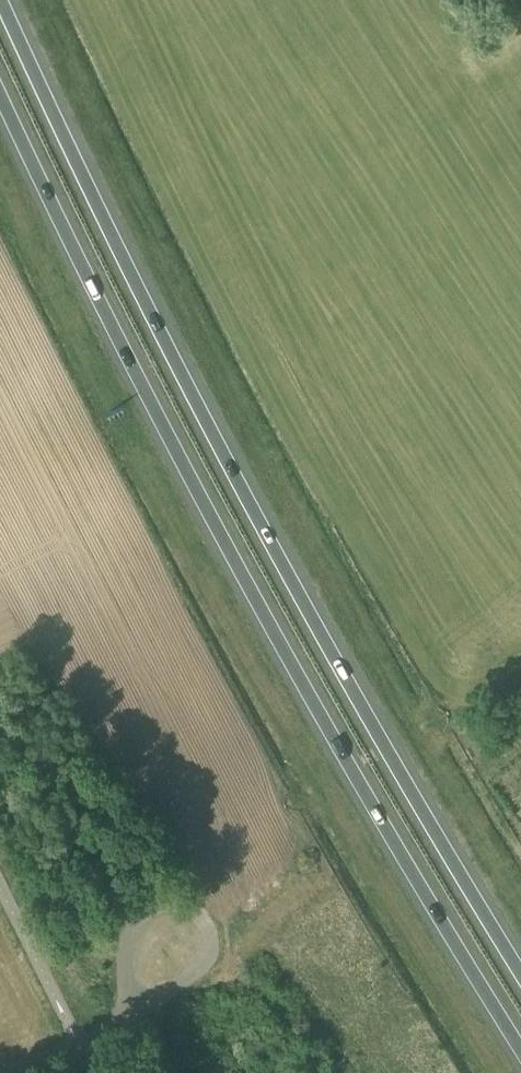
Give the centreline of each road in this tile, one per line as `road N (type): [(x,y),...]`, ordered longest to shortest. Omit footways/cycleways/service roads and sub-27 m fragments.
road 1 (trunk): [(520,976),(215,442),(5,0)]
road 2 (trunk): [(0,96),(141,384),(306,691),(520,1045)]
road 3 (unclassified): [(121,1020),(205,967),(211,938),(192,909),(172,906),(138,921),(126,985)]
road 4 (unclassified): [(7,1072),(121,1020)]

